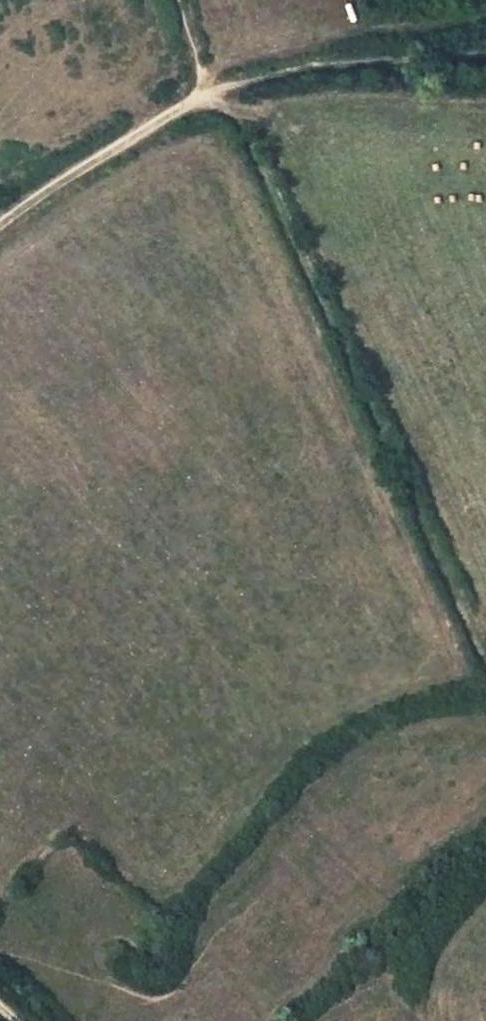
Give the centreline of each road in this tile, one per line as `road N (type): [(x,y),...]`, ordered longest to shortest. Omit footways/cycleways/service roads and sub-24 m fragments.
road 1 (track): [(485,51),(309,64),(210,91),(0,221)]

